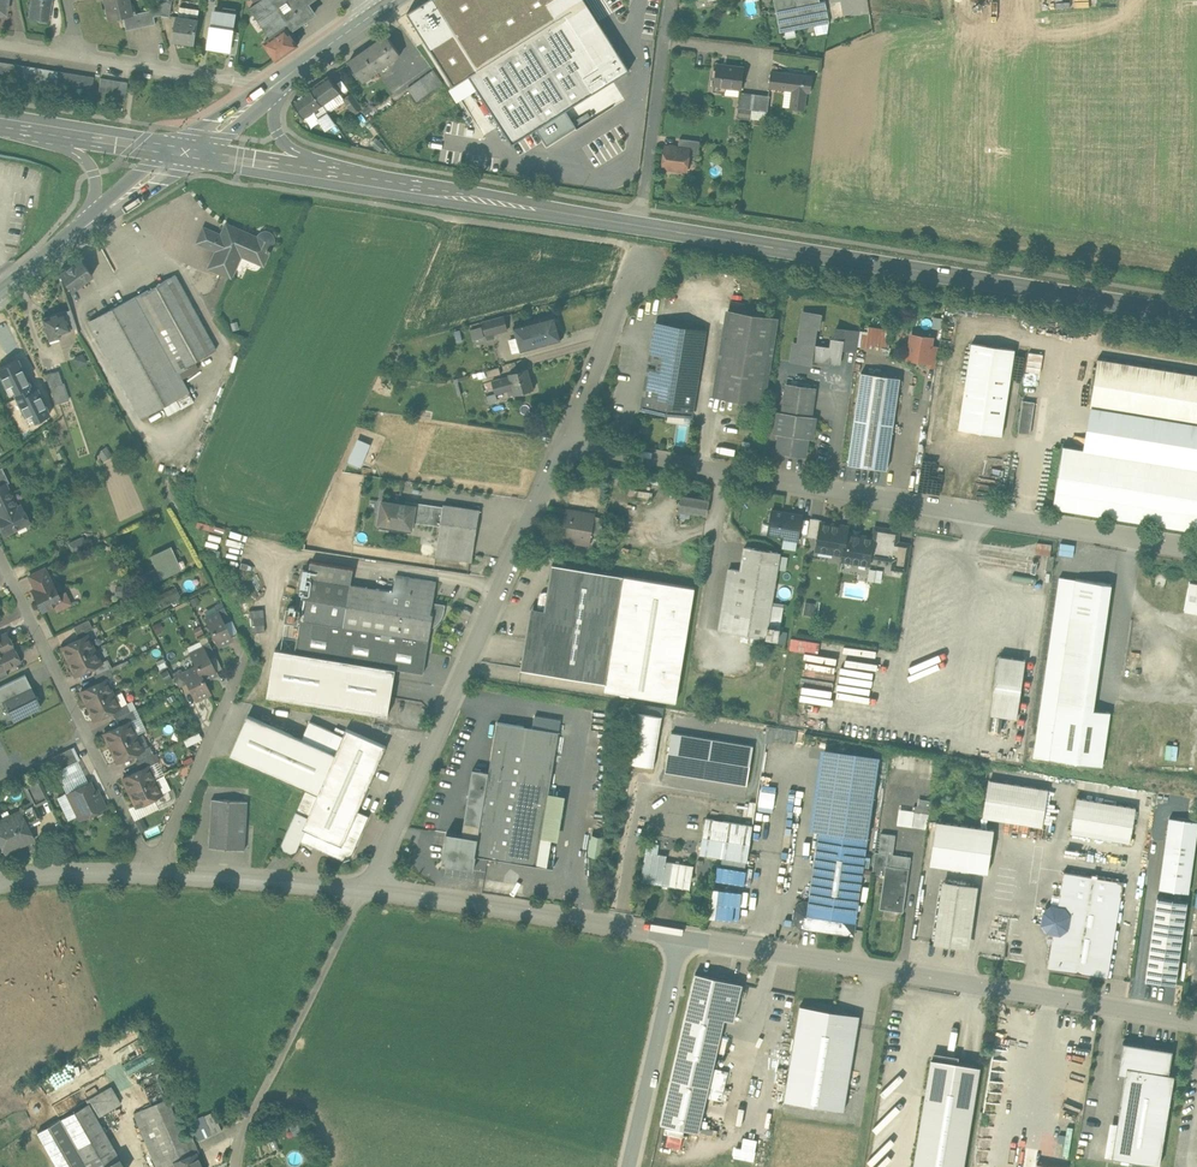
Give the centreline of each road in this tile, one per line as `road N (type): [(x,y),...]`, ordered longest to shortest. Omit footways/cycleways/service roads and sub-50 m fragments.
road 1 (secondary): [(1196,314),(336,175)]
road 2 (residential): [(565,444),(1196,548)]
road 3 (unclassified): [(677,938),(1196,1021)]
road 4 (residential): [(363,892),(565,444)]
road 5 (residential): [(0,558),(135,837),(144,875)]
road 6 (unclassified): [(363,892),(677,938)]
road 7 (residential): [(625,1166),(677,938)]
road 8 (unclassified): [(144,875),(363,892)]
road 9 (unclassified): [(280,82),(77,55)]
road 10 (residential): [(565,444),(626,285),(643,264)]
road 11 (residential): [(671,0),(645,188)]
road 12 (secondary): [(336,175),(187,152)]
road 13 (unclassified): [(0,888),(144,875)]
road 14 (secondary): [(187,152),(47,131)]
road 15 (secondary): [(88,227),(187,152)]
road 16 (secondary): [(336,175),(279,134),(280,82)]

